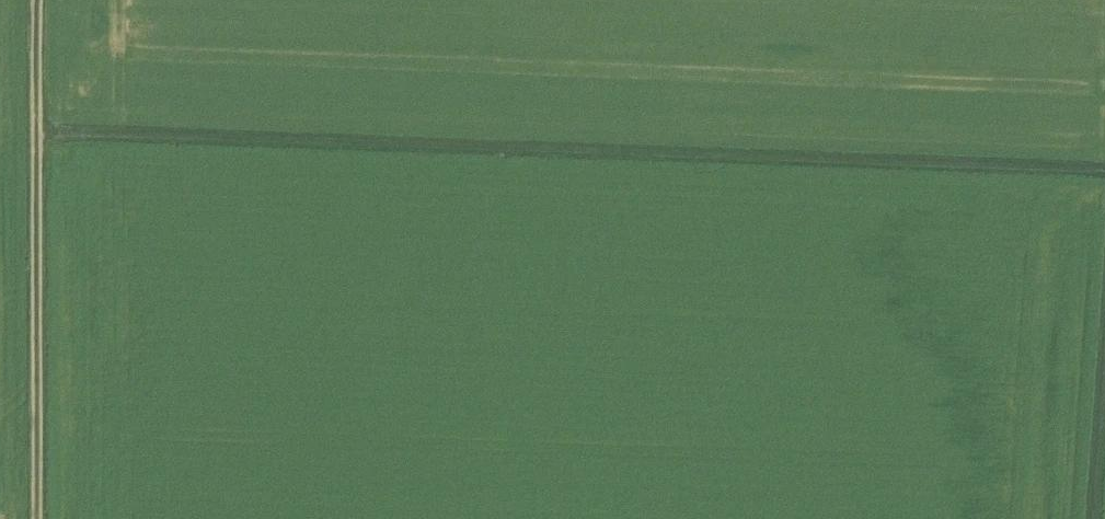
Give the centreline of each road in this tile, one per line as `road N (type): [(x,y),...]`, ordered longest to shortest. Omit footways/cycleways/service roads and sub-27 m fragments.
road 1 (track): [(46,117),(1104,171)]
road 2 (track): [(44,0),(43,518)]
road 3 (track): [(1104,171),(1083,518)]

